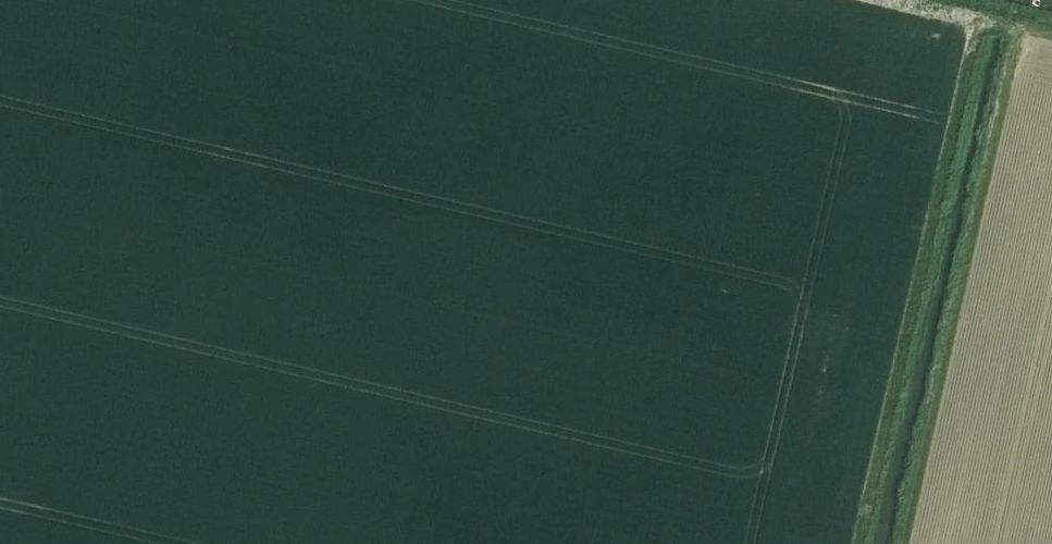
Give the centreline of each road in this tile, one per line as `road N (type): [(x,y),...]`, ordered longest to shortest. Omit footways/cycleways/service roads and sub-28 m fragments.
road 1 (track): [(1051,39),(883,0)]

